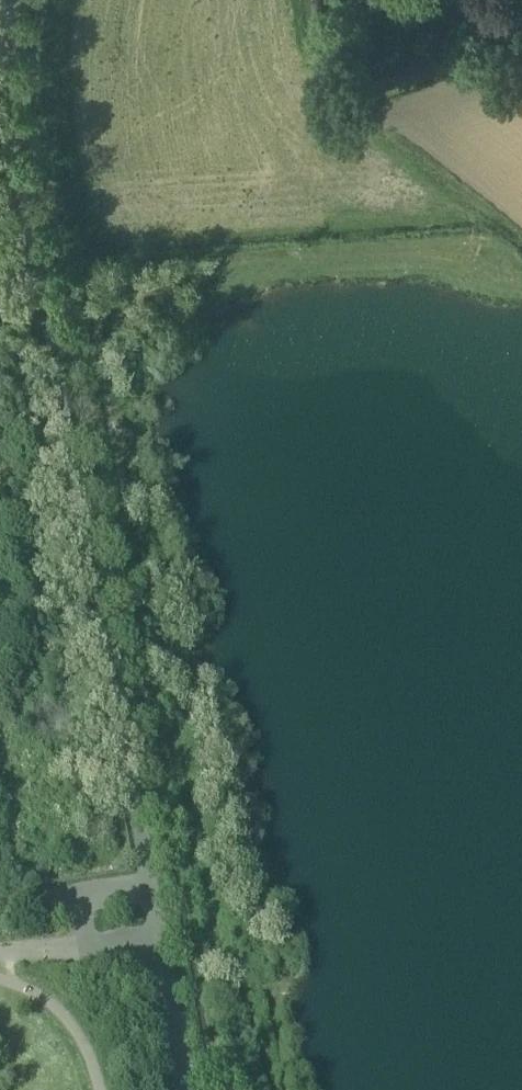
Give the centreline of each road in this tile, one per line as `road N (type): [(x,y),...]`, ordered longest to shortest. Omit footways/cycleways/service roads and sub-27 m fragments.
road 1 (track): [(164,953),(0,956)]

